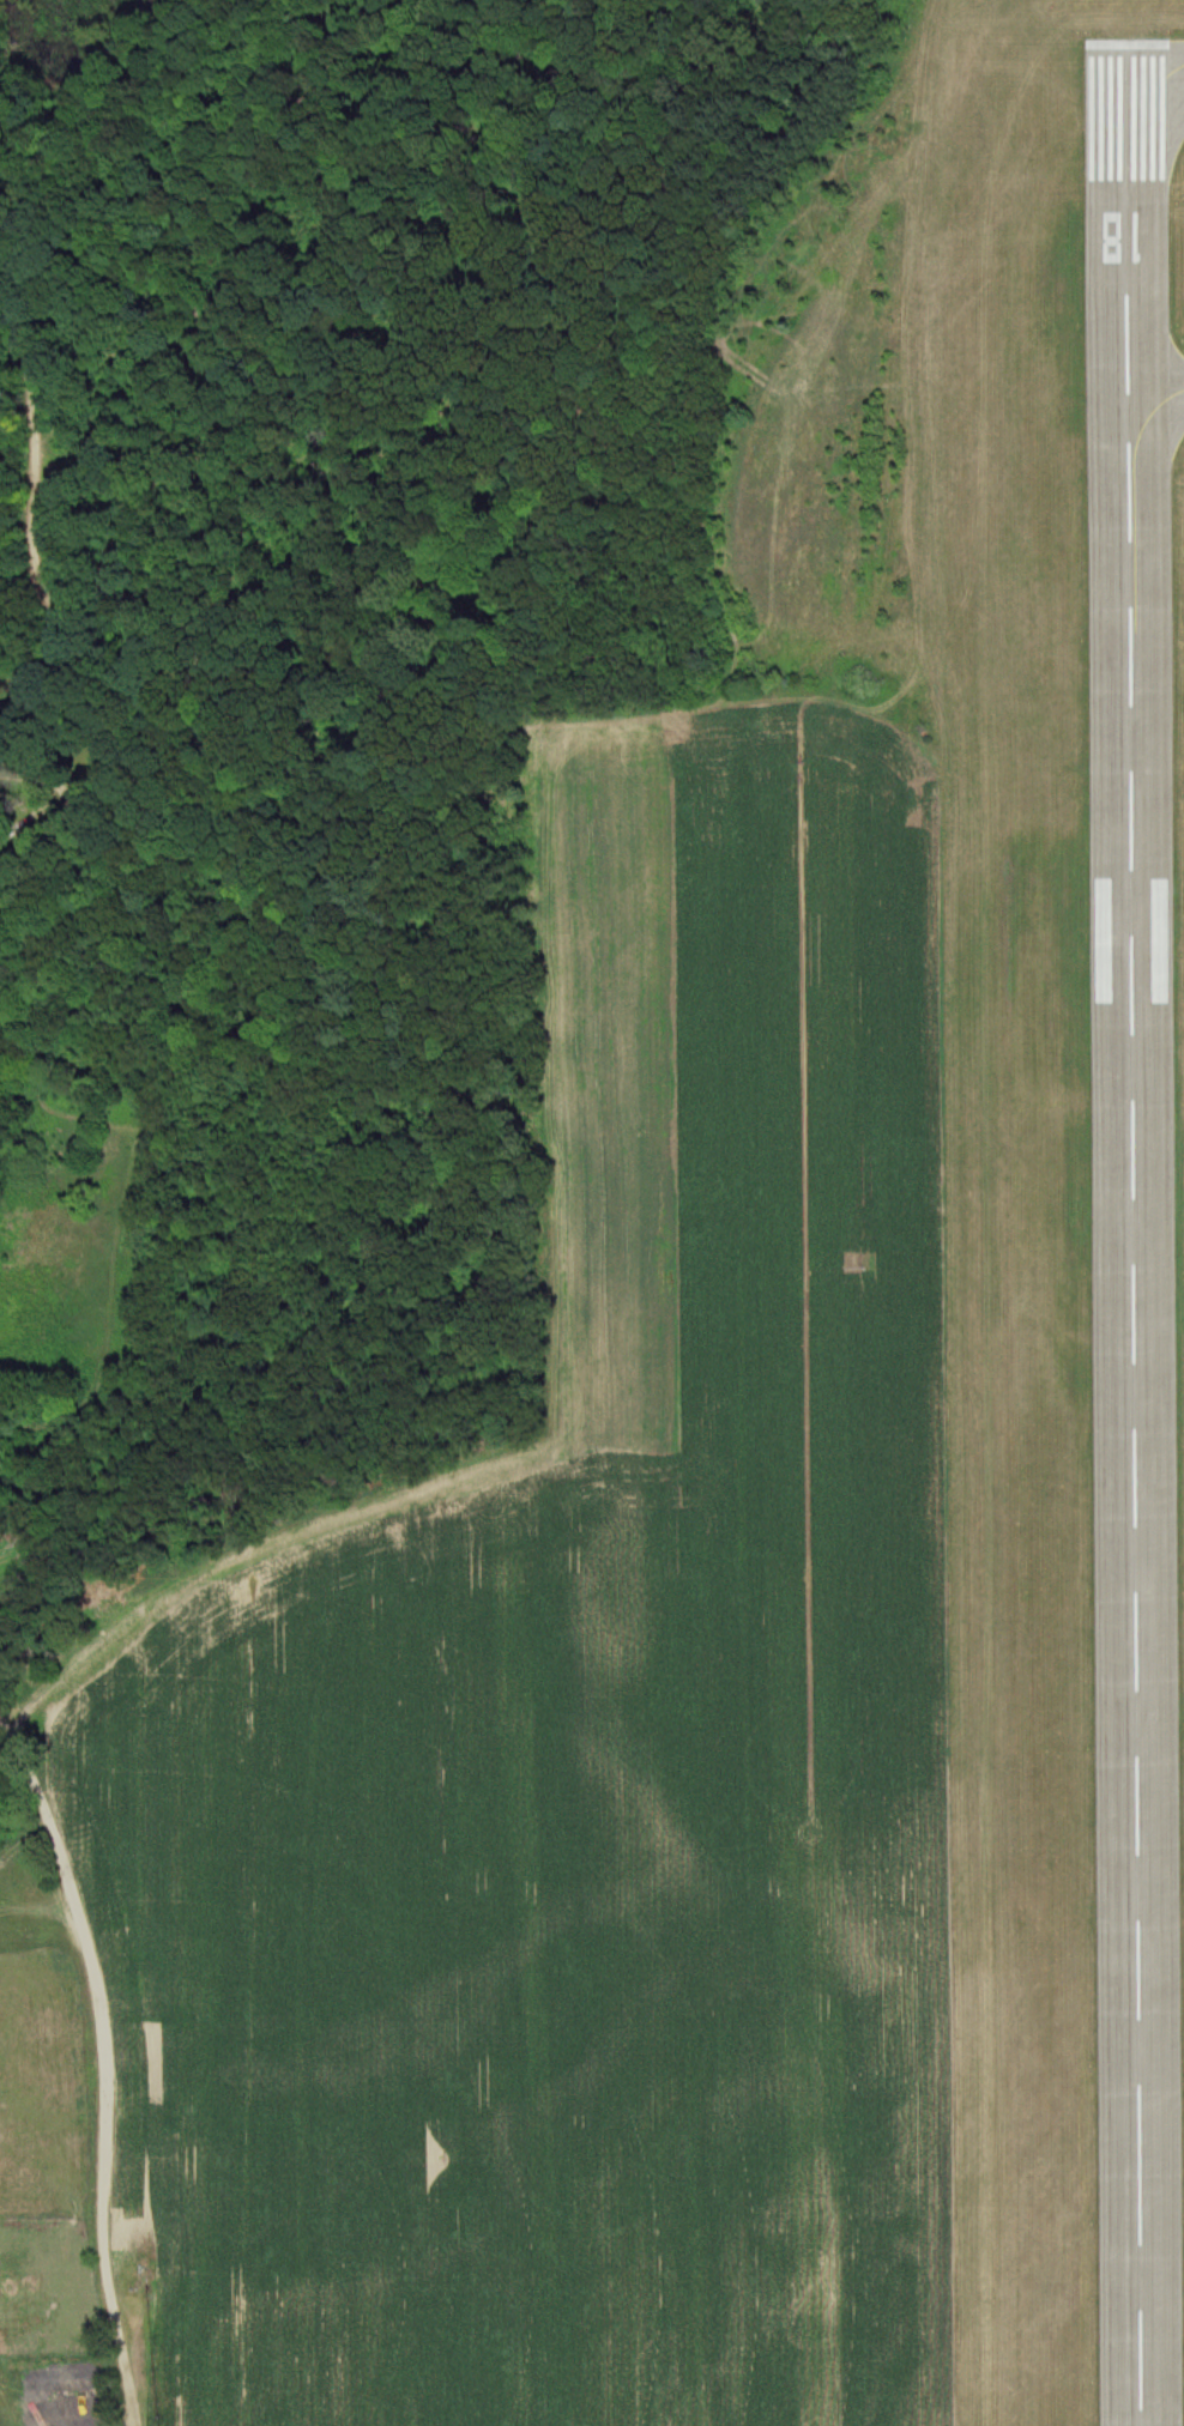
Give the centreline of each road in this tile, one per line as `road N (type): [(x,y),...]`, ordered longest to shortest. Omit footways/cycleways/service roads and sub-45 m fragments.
road 1 (residential): [(134,2425),(104,2285),(104,2037),(52,1814),(0,1733)]
road 2 (residential): [(0,827),(53,792),(90,744),(79,689),(5,531),(0,333)]

